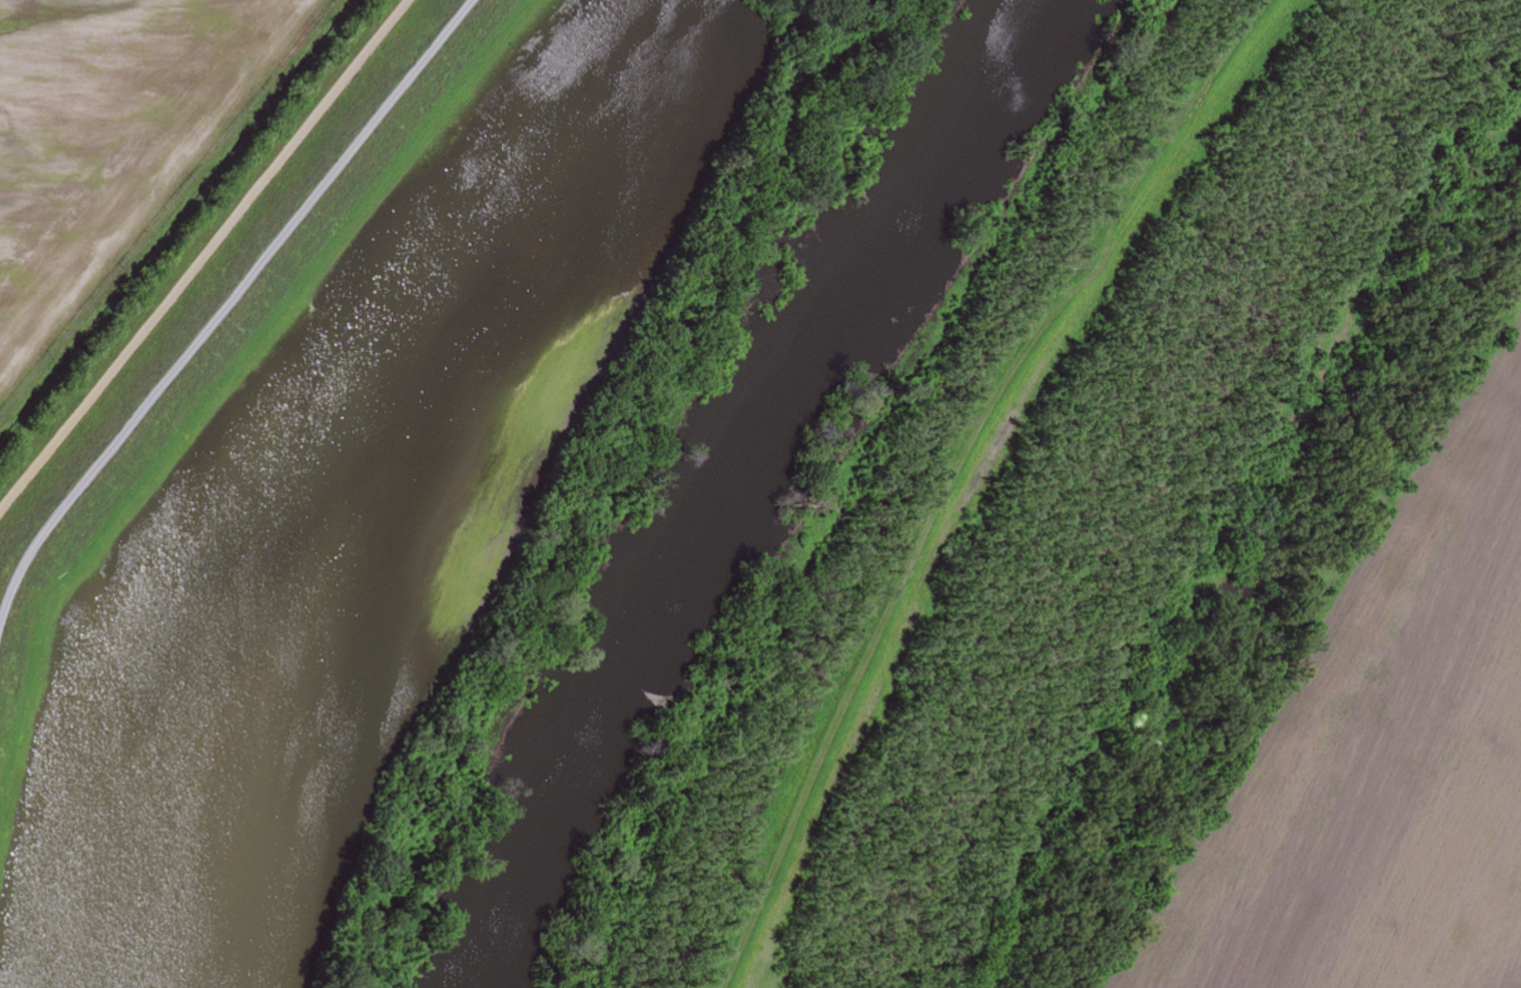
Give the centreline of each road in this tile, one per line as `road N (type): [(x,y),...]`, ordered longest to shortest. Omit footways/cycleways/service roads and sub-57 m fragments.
road 1 (track): [(0,620),(49,526),(469,0)]
road 2 (residential): [(0,510),(408,0)]
road 3 (residential): [(1520,809),(1413,987)]

